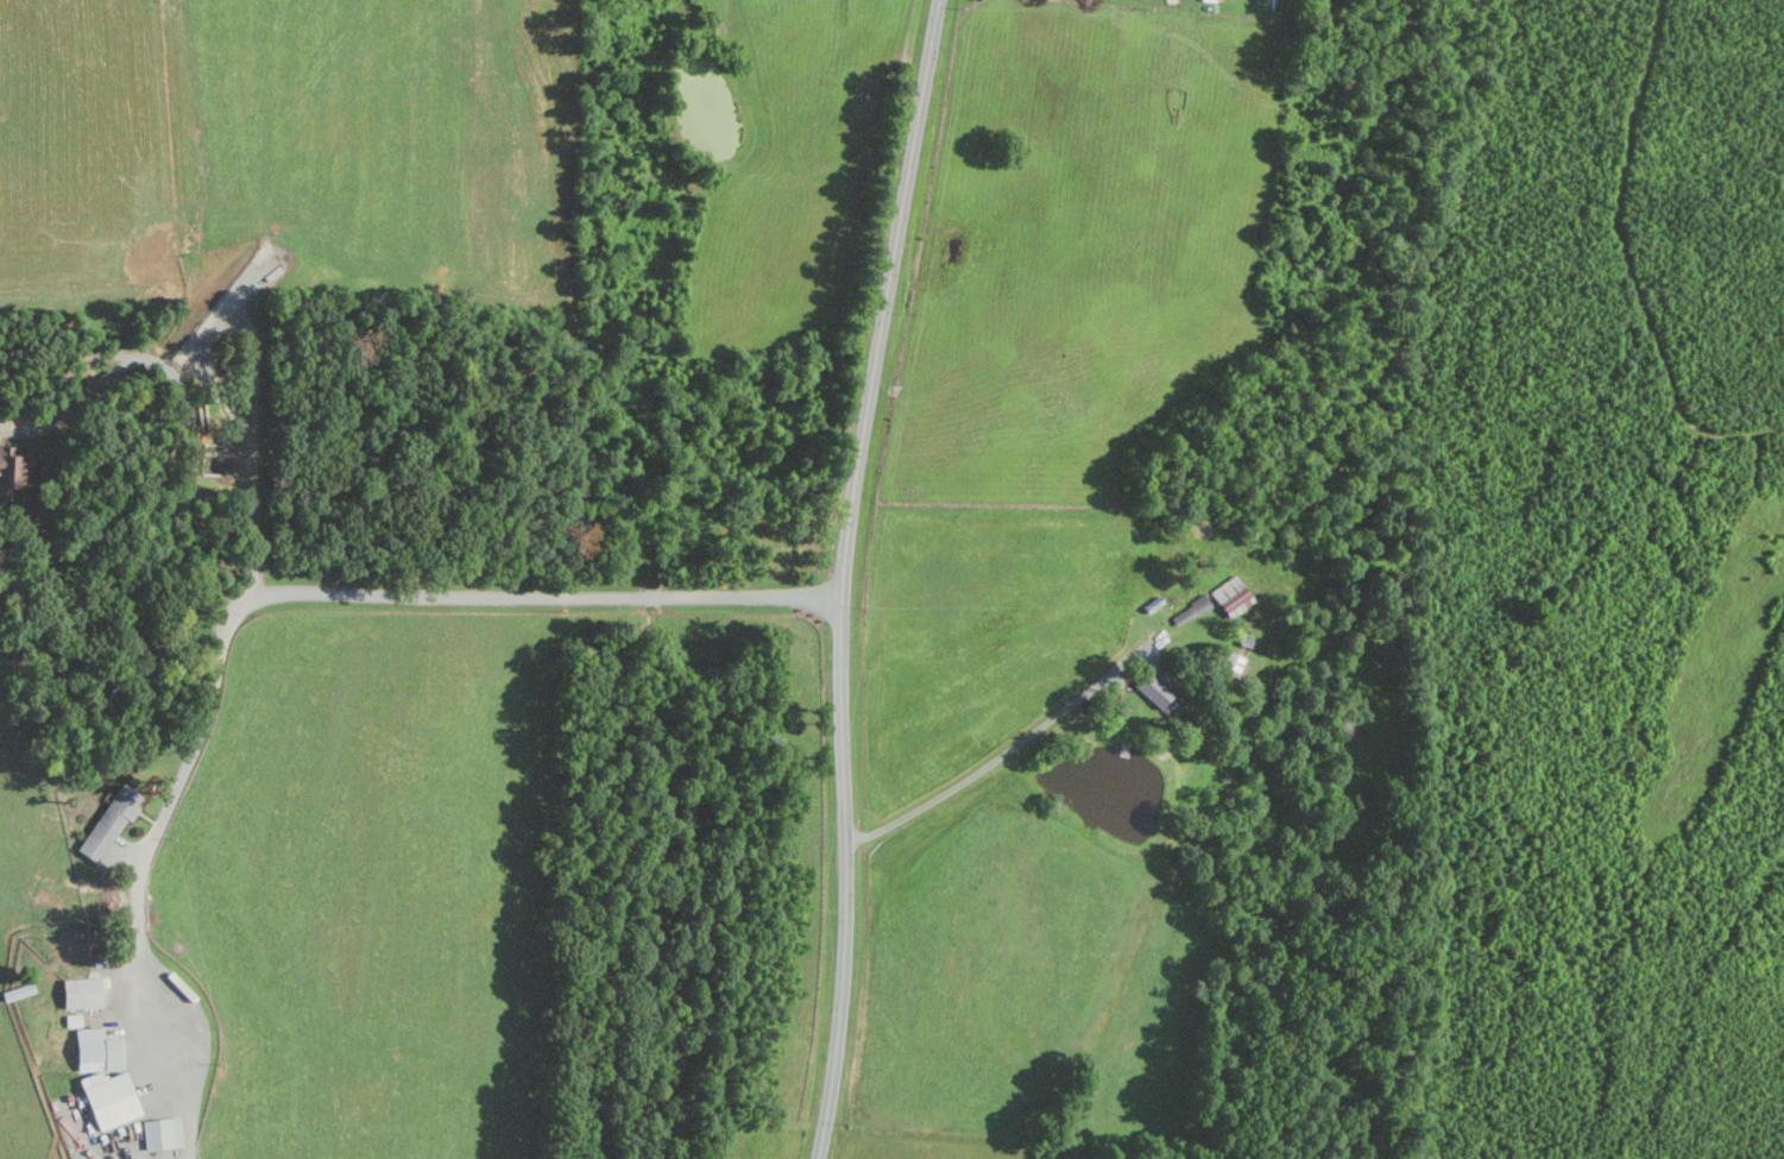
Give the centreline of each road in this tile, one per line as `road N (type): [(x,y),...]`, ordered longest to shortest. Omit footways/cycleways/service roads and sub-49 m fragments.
road 1 (residential): [(819,1158),(841,1015),(847,548),(939,0)]

